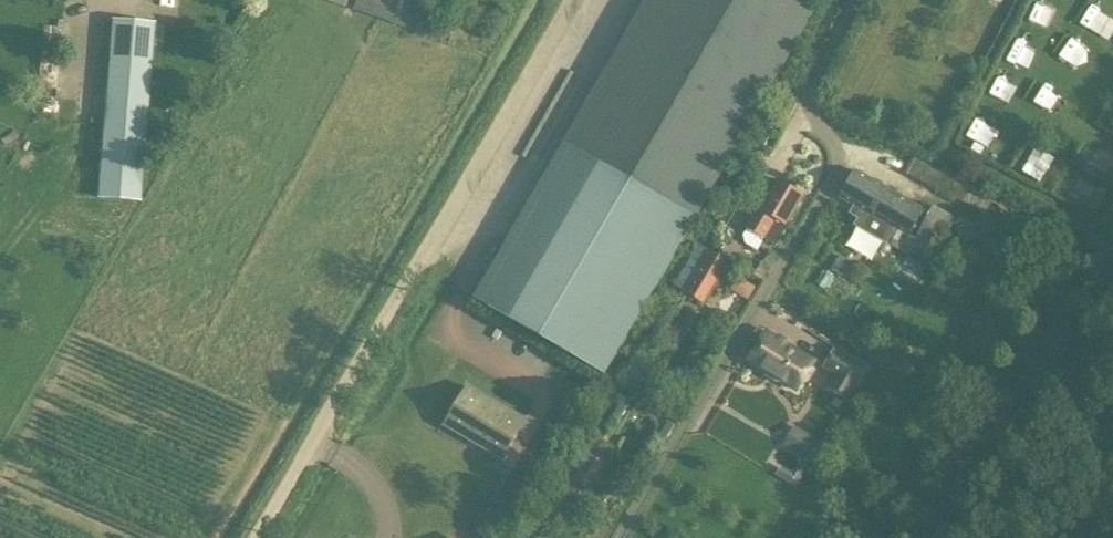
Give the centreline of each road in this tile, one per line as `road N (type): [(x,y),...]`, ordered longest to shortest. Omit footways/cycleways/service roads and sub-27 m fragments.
road 1 (unclassified): [(232,537),(555,0)]
road 2 (unclassified): [(621,537),(823,199),(831,151),(816,102),(816,38),(836,0)]

